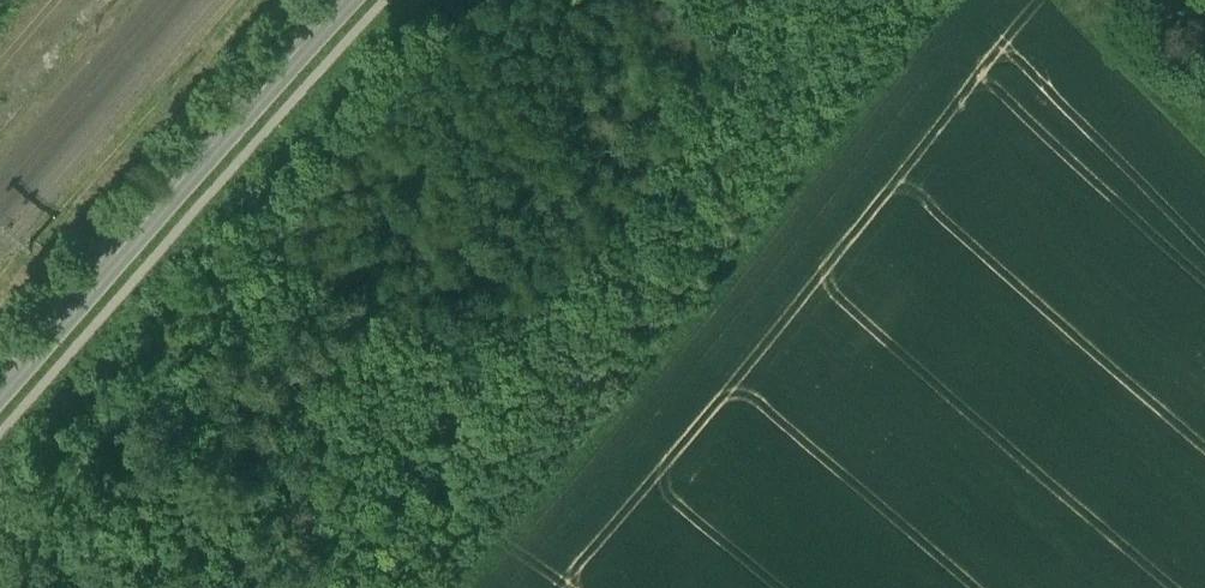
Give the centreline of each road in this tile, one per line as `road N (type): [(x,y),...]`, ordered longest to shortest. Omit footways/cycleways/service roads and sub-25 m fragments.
road 1 (unclassified): [(0,386),(349,0)]
road 2 (track): [(1204,86),(1113,0)]

